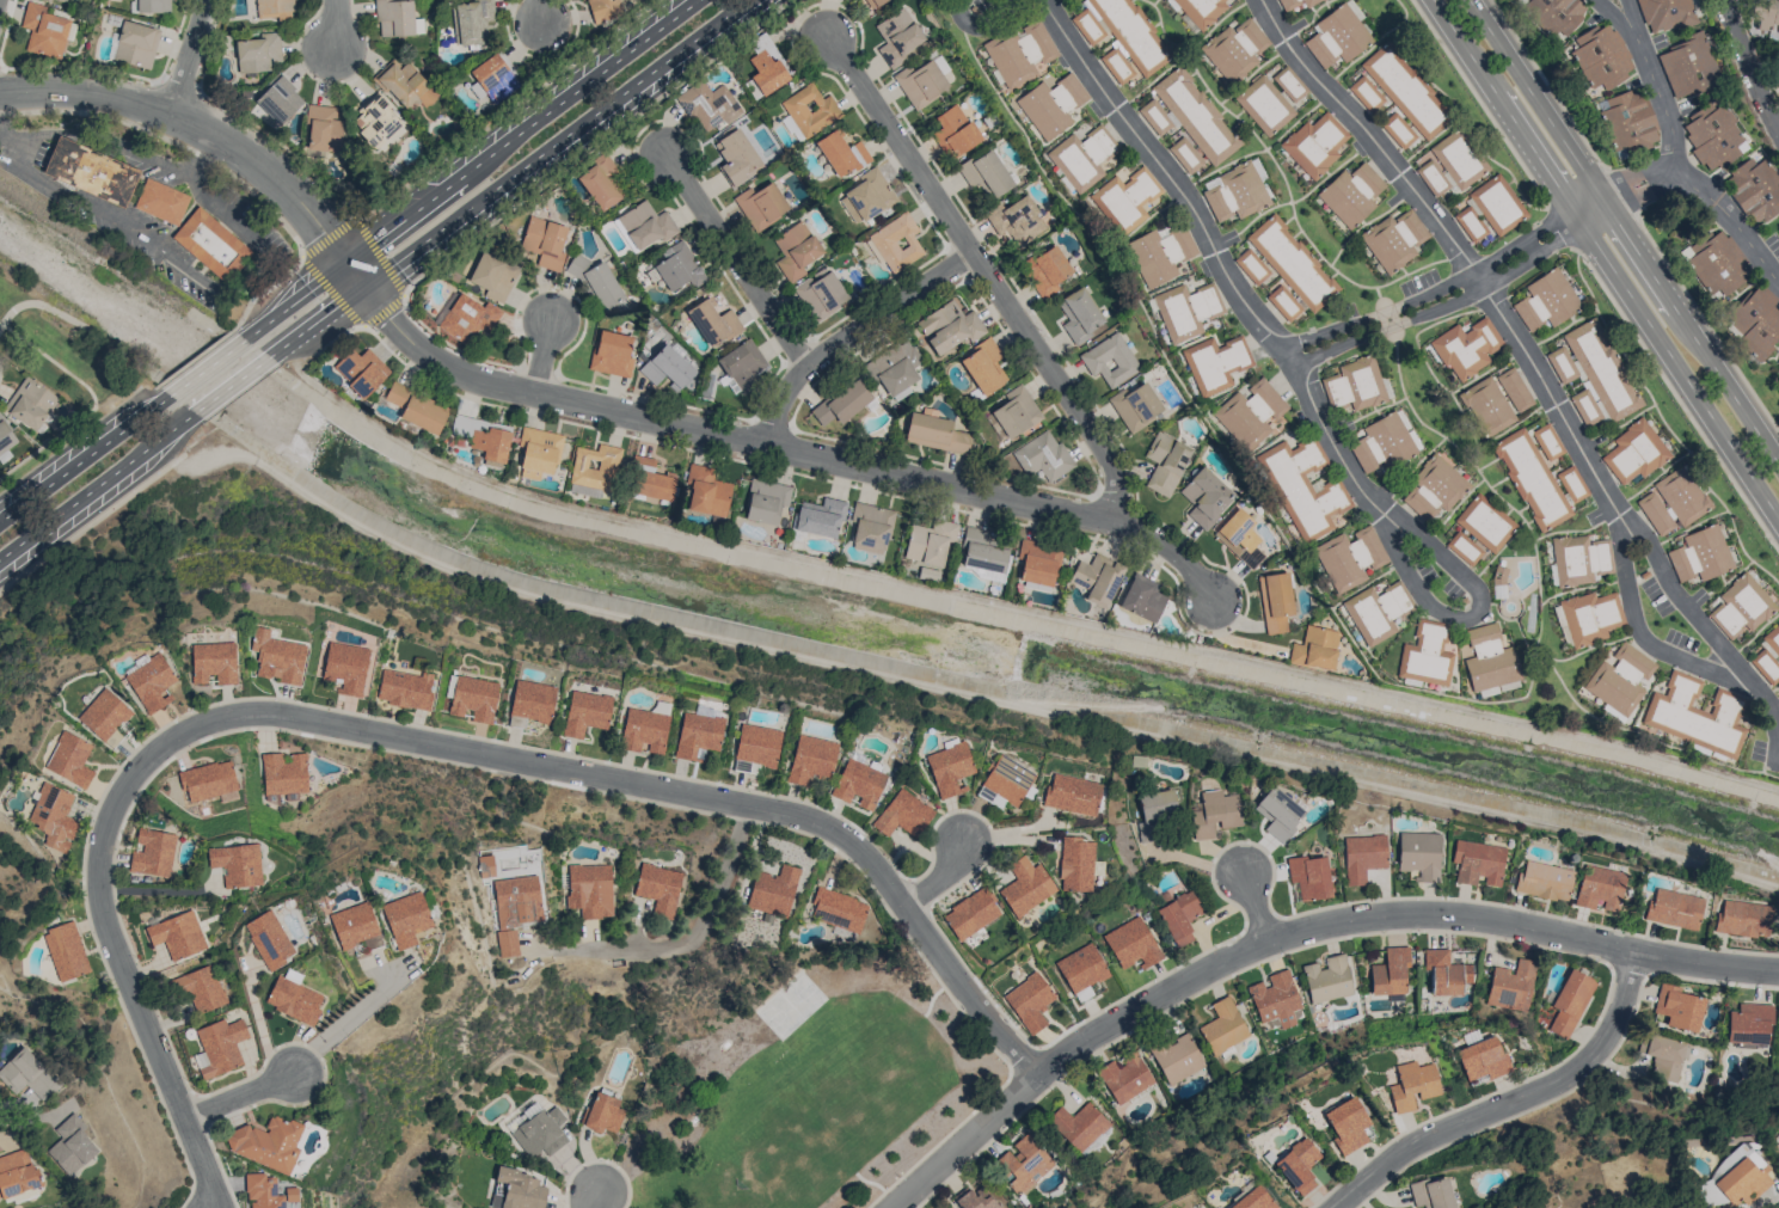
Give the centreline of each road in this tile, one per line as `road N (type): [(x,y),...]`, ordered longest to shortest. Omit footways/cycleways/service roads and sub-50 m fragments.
road 1 (residential): [(1037,1073),(973,1000),(883,873),(816,822),(289,716),(245,716),(167,743),(141,766),(111,817),(102,873),(108,921),(211,1188),(211,1207)]
road 2 (residential): [(1778,971),(1694,963),(1455,914),(1319,927),(1232,959),(1069,1050),(893,1207)]
road 3 (residential): [(1262,0),(1294,54),(1397,167),(1480,277),(1615,507),(1643,532),(1724,666),(1765,700),(1777,738),(1774,764)]
road 4 (residential): [(367,287),(413,341),(486,381),(1119,526)]
road 5 (tertiary): [(1431,0),(1778,518)]
road 6 (residential): [(1042,0),(1185,198),(1234,288),(1287,355),(1379,503)]
road 7 (residential): [(823,29),(1111,460),(1119,526)]
road 8 (tertiary): [(1778,465),(1469,0)]
road 9 (primary): [(367,287),(752,0)]
road 10 (primary): [(697,0),(348,262)]
road 11 (residential): [(1636,950),(1613,1030),(1591,1057),(1564,1079),(1406,1149),(1335,1207)]
road 12 (residential): [(0,91),(114,94),(210,130),(278,182),(348,262)]
road 13 (residential): [(1287,355),(1447,296),(1602,200)]
road 14 (residential): [(1379,503),(1392,551),(1428,603),(1456,620),(1478,614),(1473,587),(1379,503)]
road 15 (residential): [(974,251),(805,363),(769,447)]
road 16 (residential): [(744,803),(726,876),(689,943),(562,951)]
road 17 (residential): [(668,152),(805,363)]
road 18 (primary): [(0,562),(196,415)]
road 19 (residential): [(1778,281),(1697,182),(1675,172),(1602,200)]
road 20 (residential): [(1615,507),(1632,612),(1644,637),(1682,658),(1724,666)]
road 21 (primary): [(170,395),(0,523)]
road 22 (residential): [(1631,24),(1667,110),(1675,172)]
road 23 (residential): [(1724,0),(1778,130)]
road 24 (primary): [(348,262),(245,339)]
road 25 (residential): [(1119,526),(1170,548),(1216,600)]

